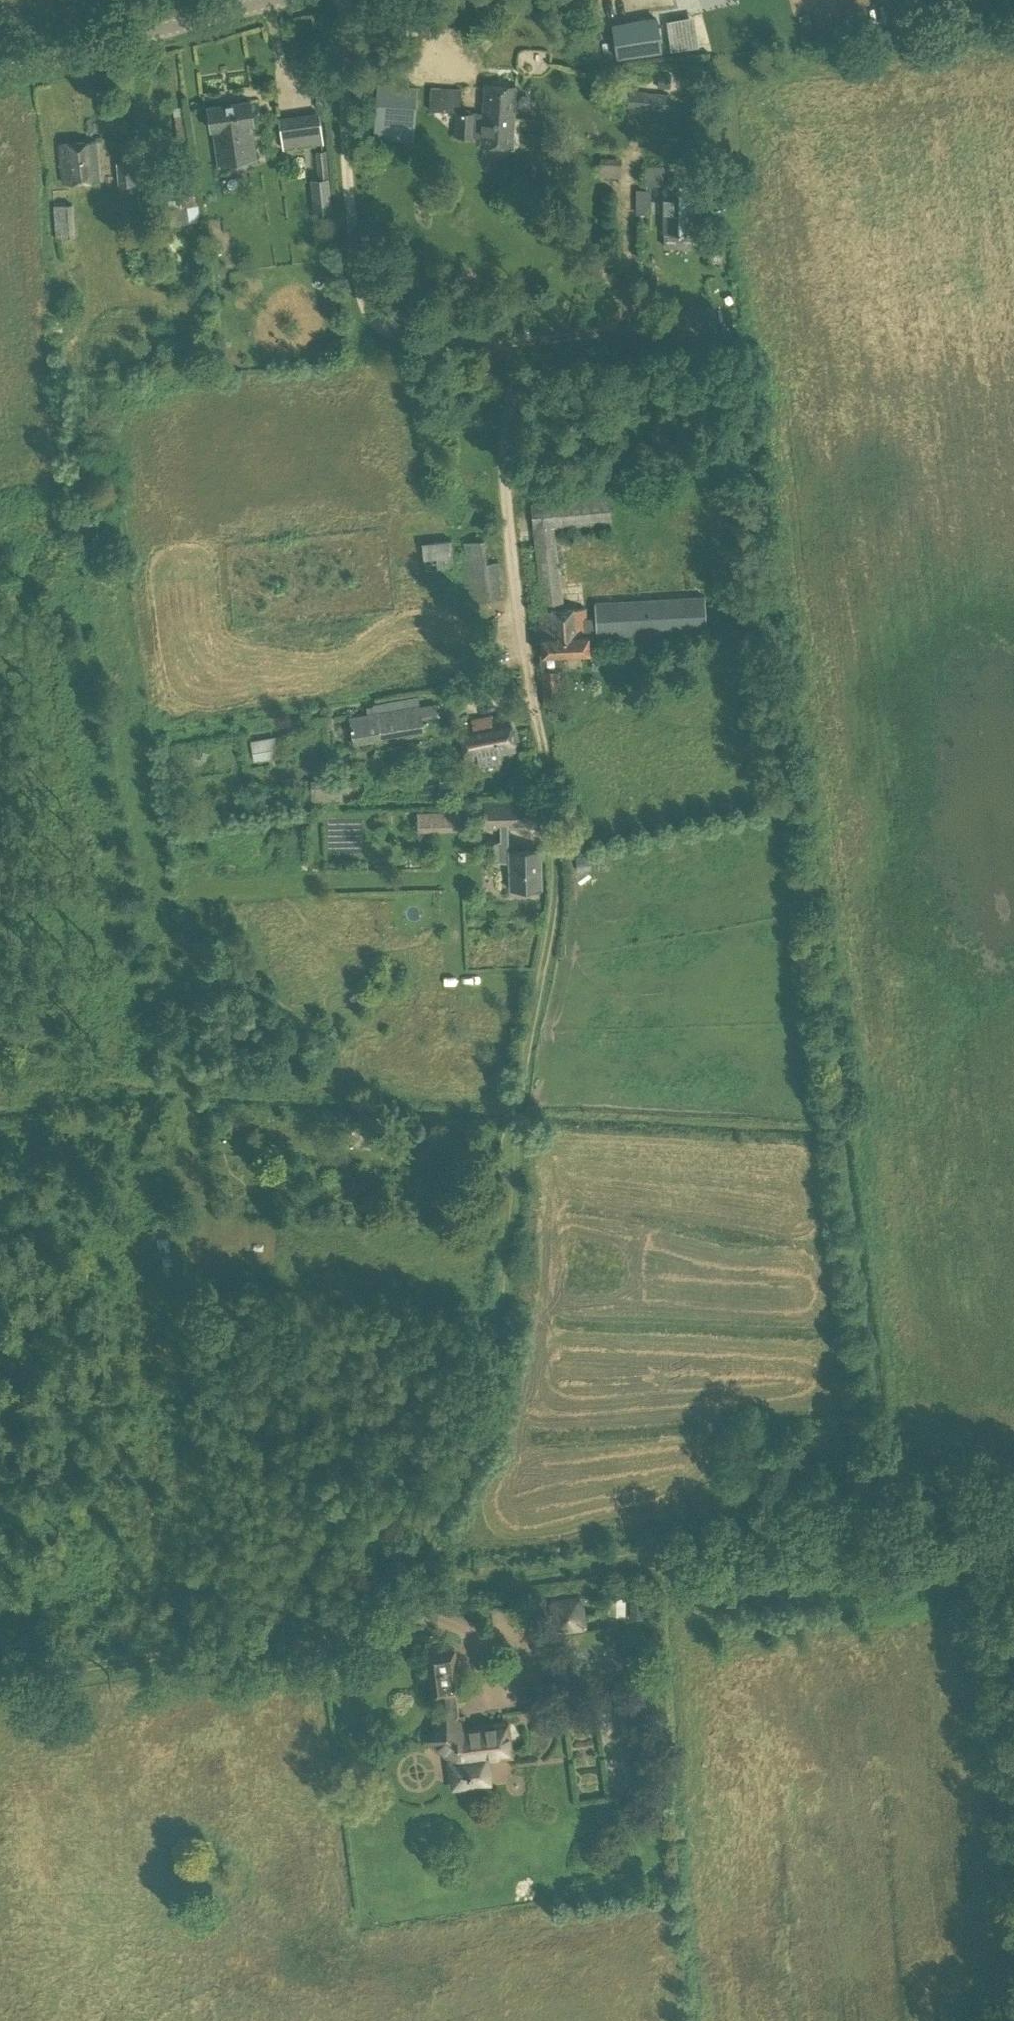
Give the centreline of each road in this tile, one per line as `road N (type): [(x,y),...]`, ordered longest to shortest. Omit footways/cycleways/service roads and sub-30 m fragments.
road 1 (track): [(343,0),(359,294),(390,329),(483,338),(512,368),(509,533),(552,799),(552,923),(526,1035),(503,1310),(491,1381),(411,1559),(414,1598)]
road 2 (track): [(1013,1497),(467,1579),(414,1598)]
road 3 (track): [(414,1598),(384,1615),(0,1682)]
road 4 (tertiary): [(0,73),(266,0)]

